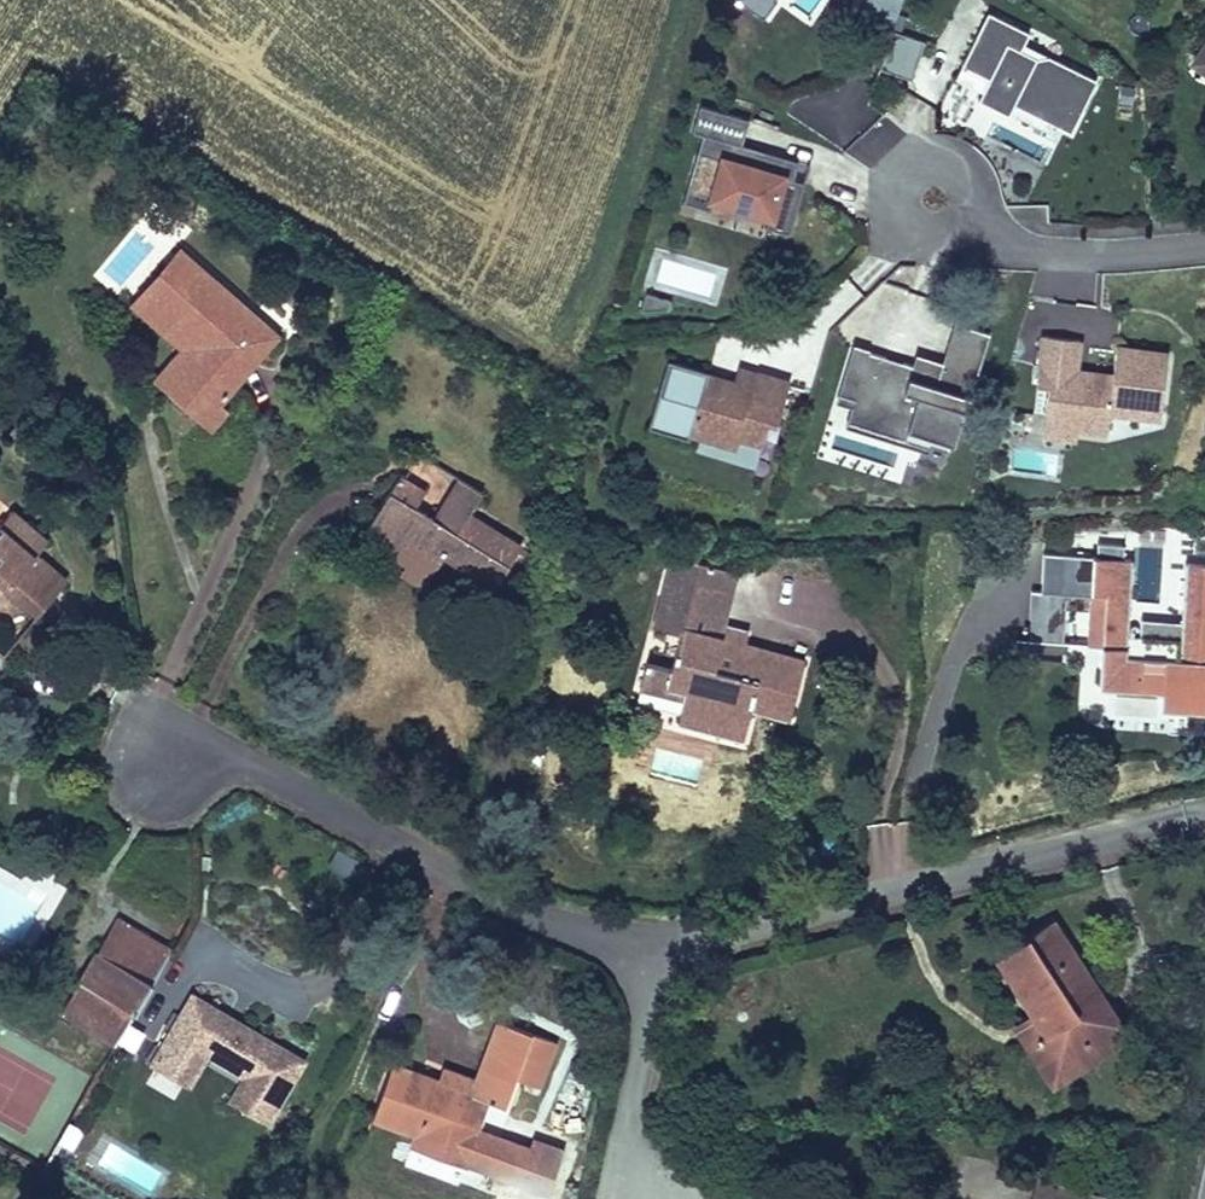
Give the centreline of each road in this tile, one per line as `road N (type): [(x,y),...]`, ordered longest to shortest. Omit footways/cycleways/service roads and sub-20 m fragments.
road 1 (residential): [(1204,815),(1180,814),(643,952)]
road 2 (residential): [(643,952),(533,915),(249,770),(173,760)]
road 3 (residential): [(929,204),(1035,252),(1204,249)]
road 4 (residential): [(643,952),(629,1141),(648,1198)]

